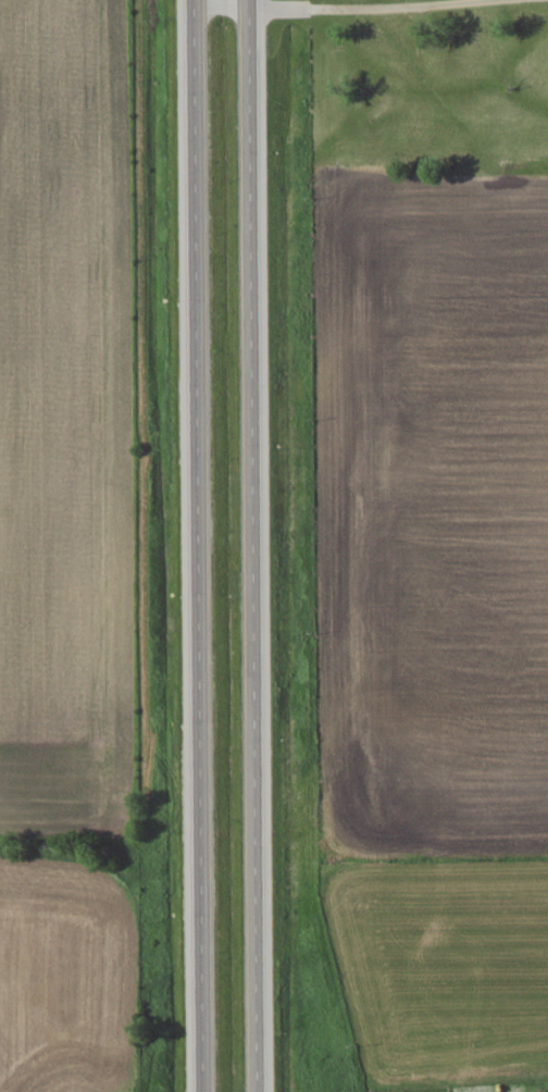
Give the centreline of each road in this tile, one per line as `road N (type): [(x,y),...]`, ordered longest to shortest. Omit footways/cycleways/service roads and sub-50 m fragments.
road 1 (trunk): [(264,1091),(254,0)]
road 2 (trunk): [(198,0),(207,1091)]

